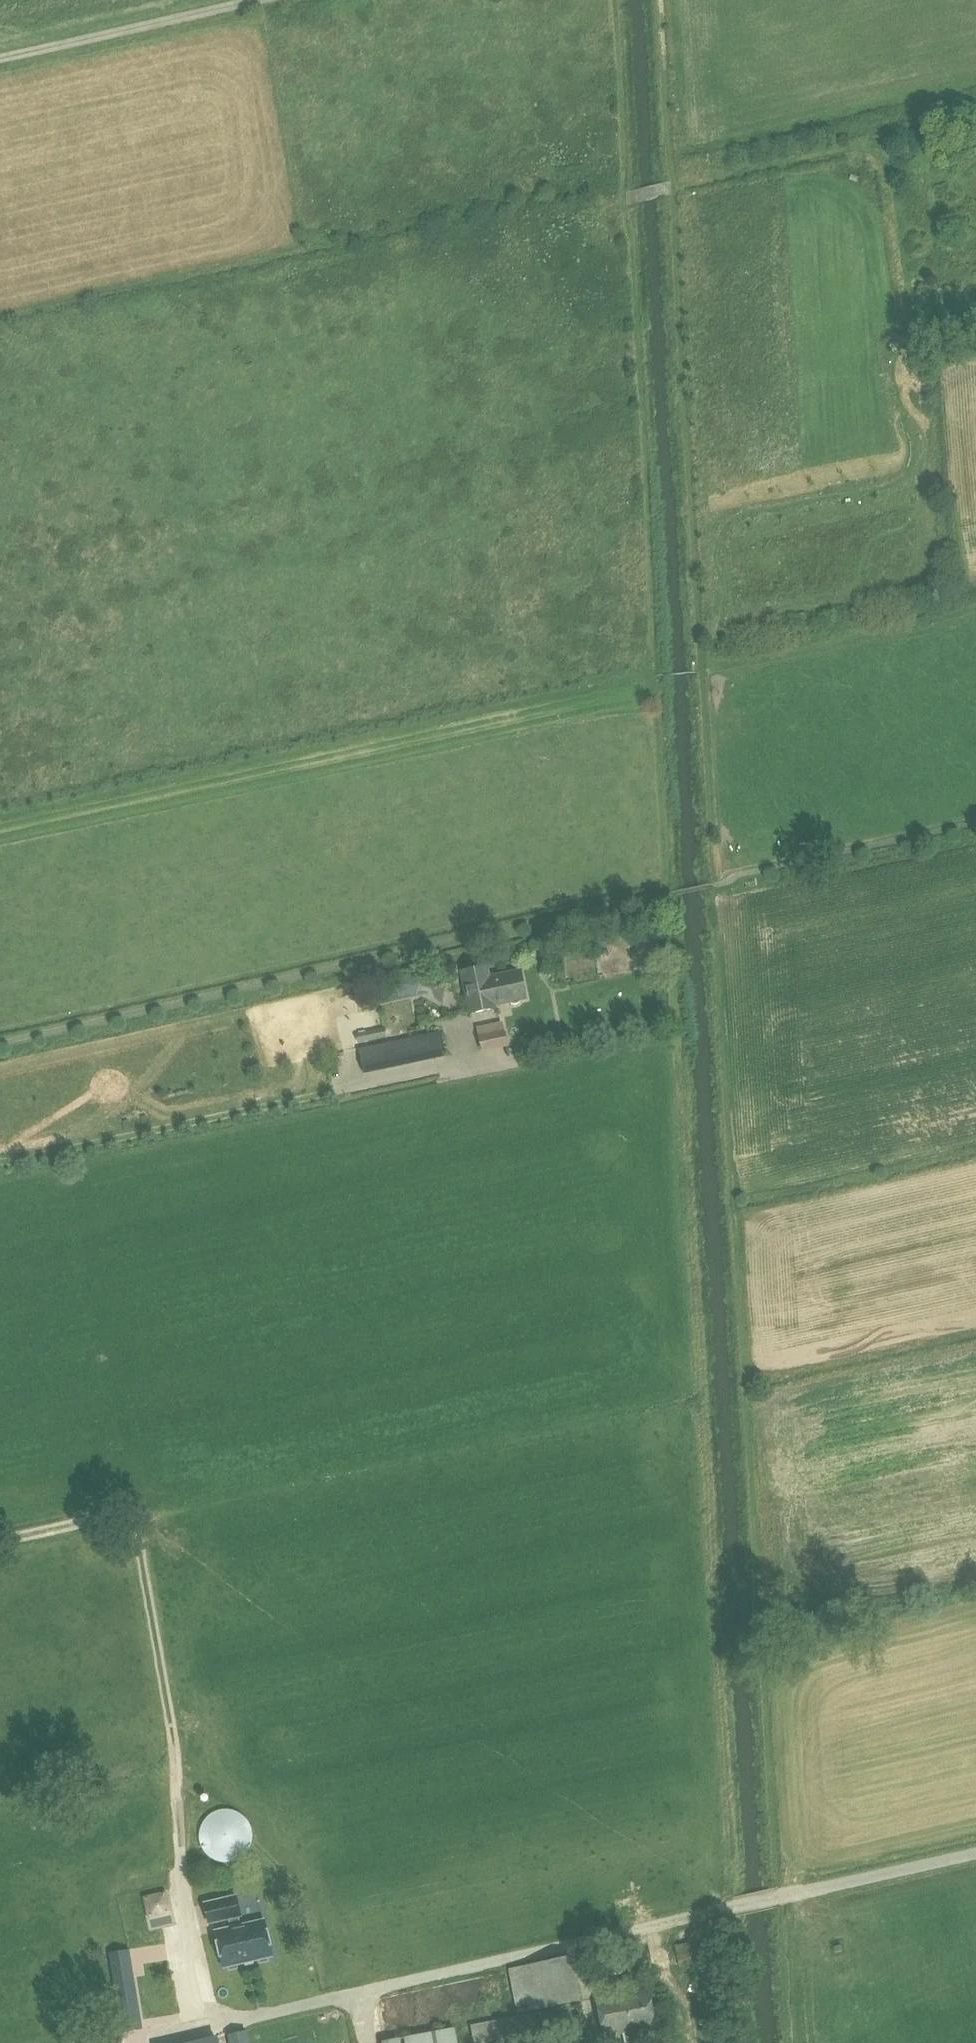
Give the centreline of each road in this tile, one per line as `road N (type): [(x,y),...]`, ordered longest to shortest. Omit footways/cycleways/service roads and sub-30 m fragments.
road 1 (unclassified): [(362,1997),(975,1852)]
road 2 (track): [(256,0),(0,58)]

